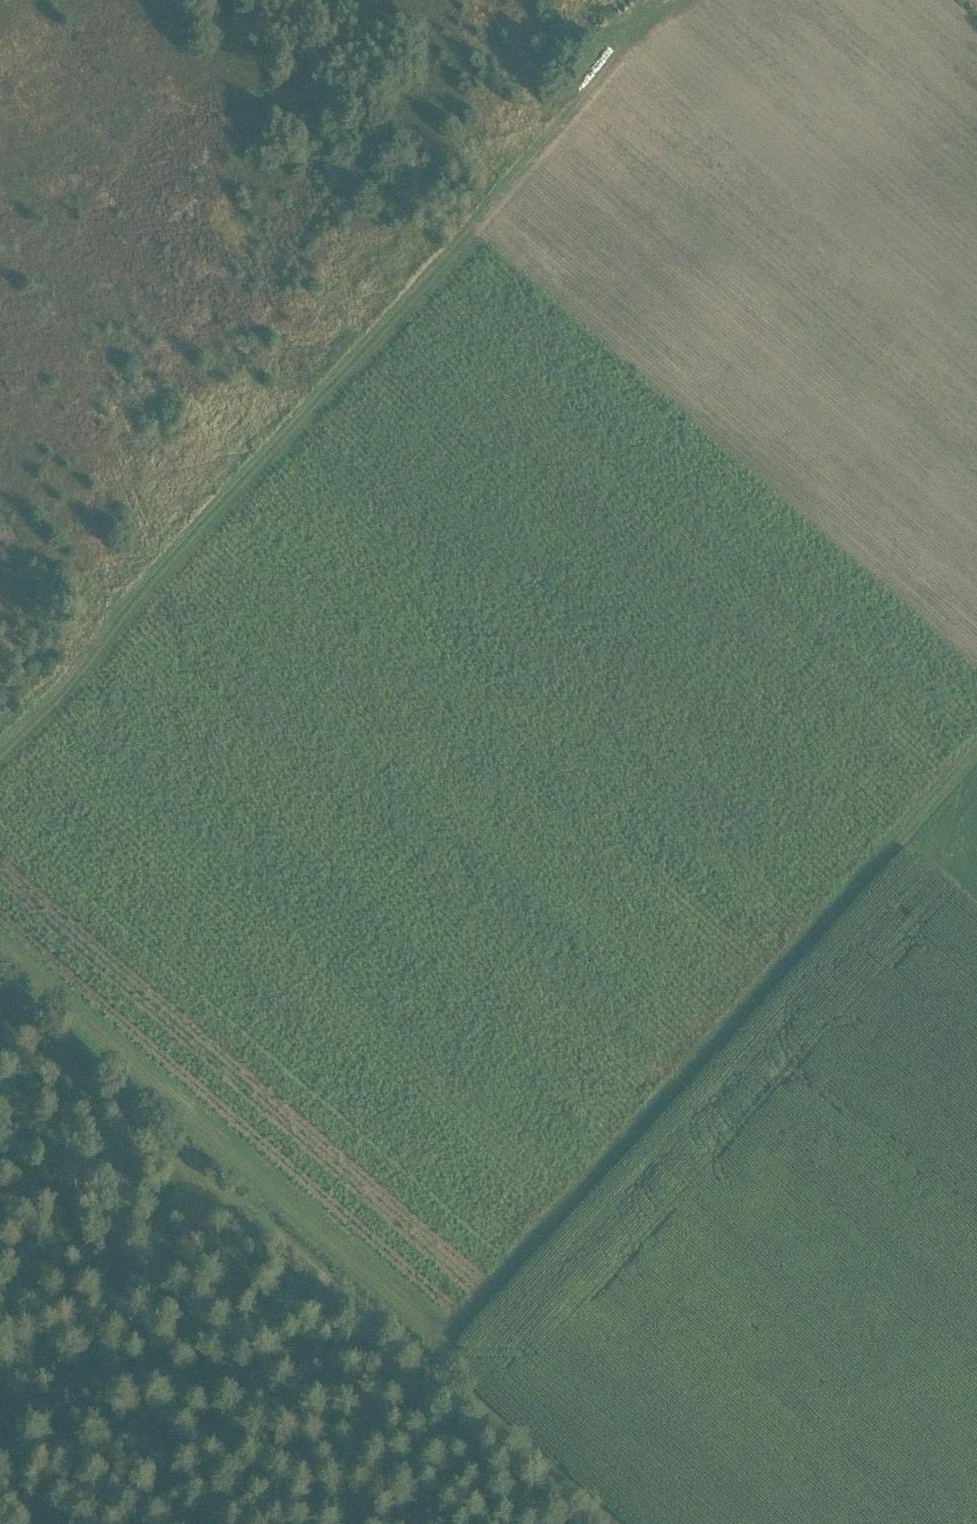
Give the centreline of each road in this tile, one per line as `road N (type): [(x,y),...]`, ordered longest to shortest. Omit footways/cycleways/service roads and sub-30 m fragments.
road 1 (track): [(0,746),(668,0)]
road 2 (track): [(225,1199),(603,1523)]
road 3 (track): [(225,1199),(0,1465)]
road 4 (track): [(0,1002),(225,1199)]

